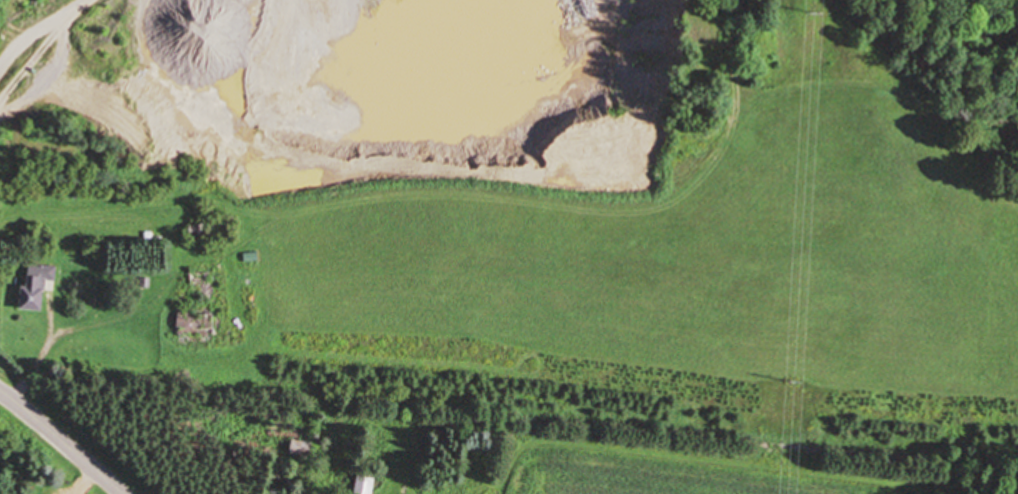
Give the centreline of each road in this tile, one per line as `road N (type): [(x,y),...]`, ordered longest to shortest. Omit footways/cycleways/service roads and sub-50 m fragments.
road 1 (tertiary): [(123,493),(0,389)]

